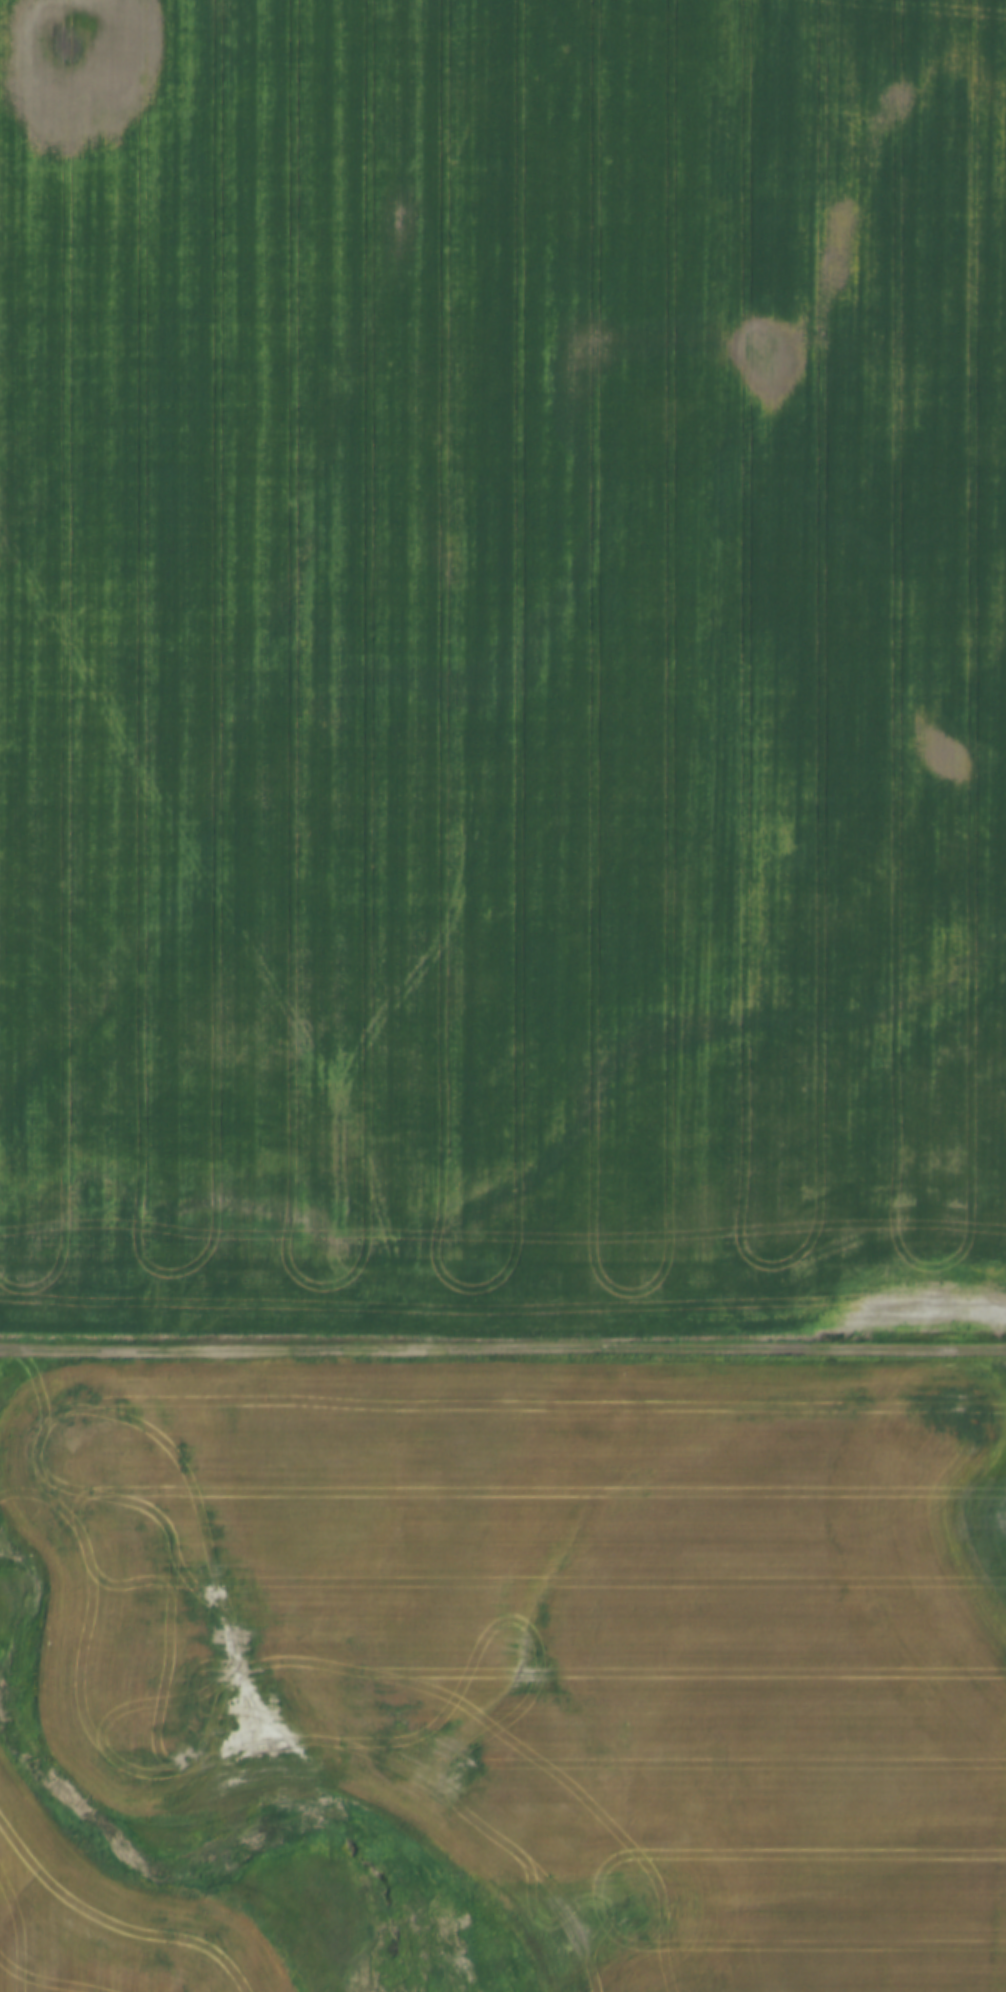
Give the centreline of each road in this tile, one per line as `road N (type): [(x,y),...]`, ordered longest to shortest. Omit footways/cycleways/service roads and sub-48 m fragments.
road 1 (track): [(0,1352),(1005,1354)]

